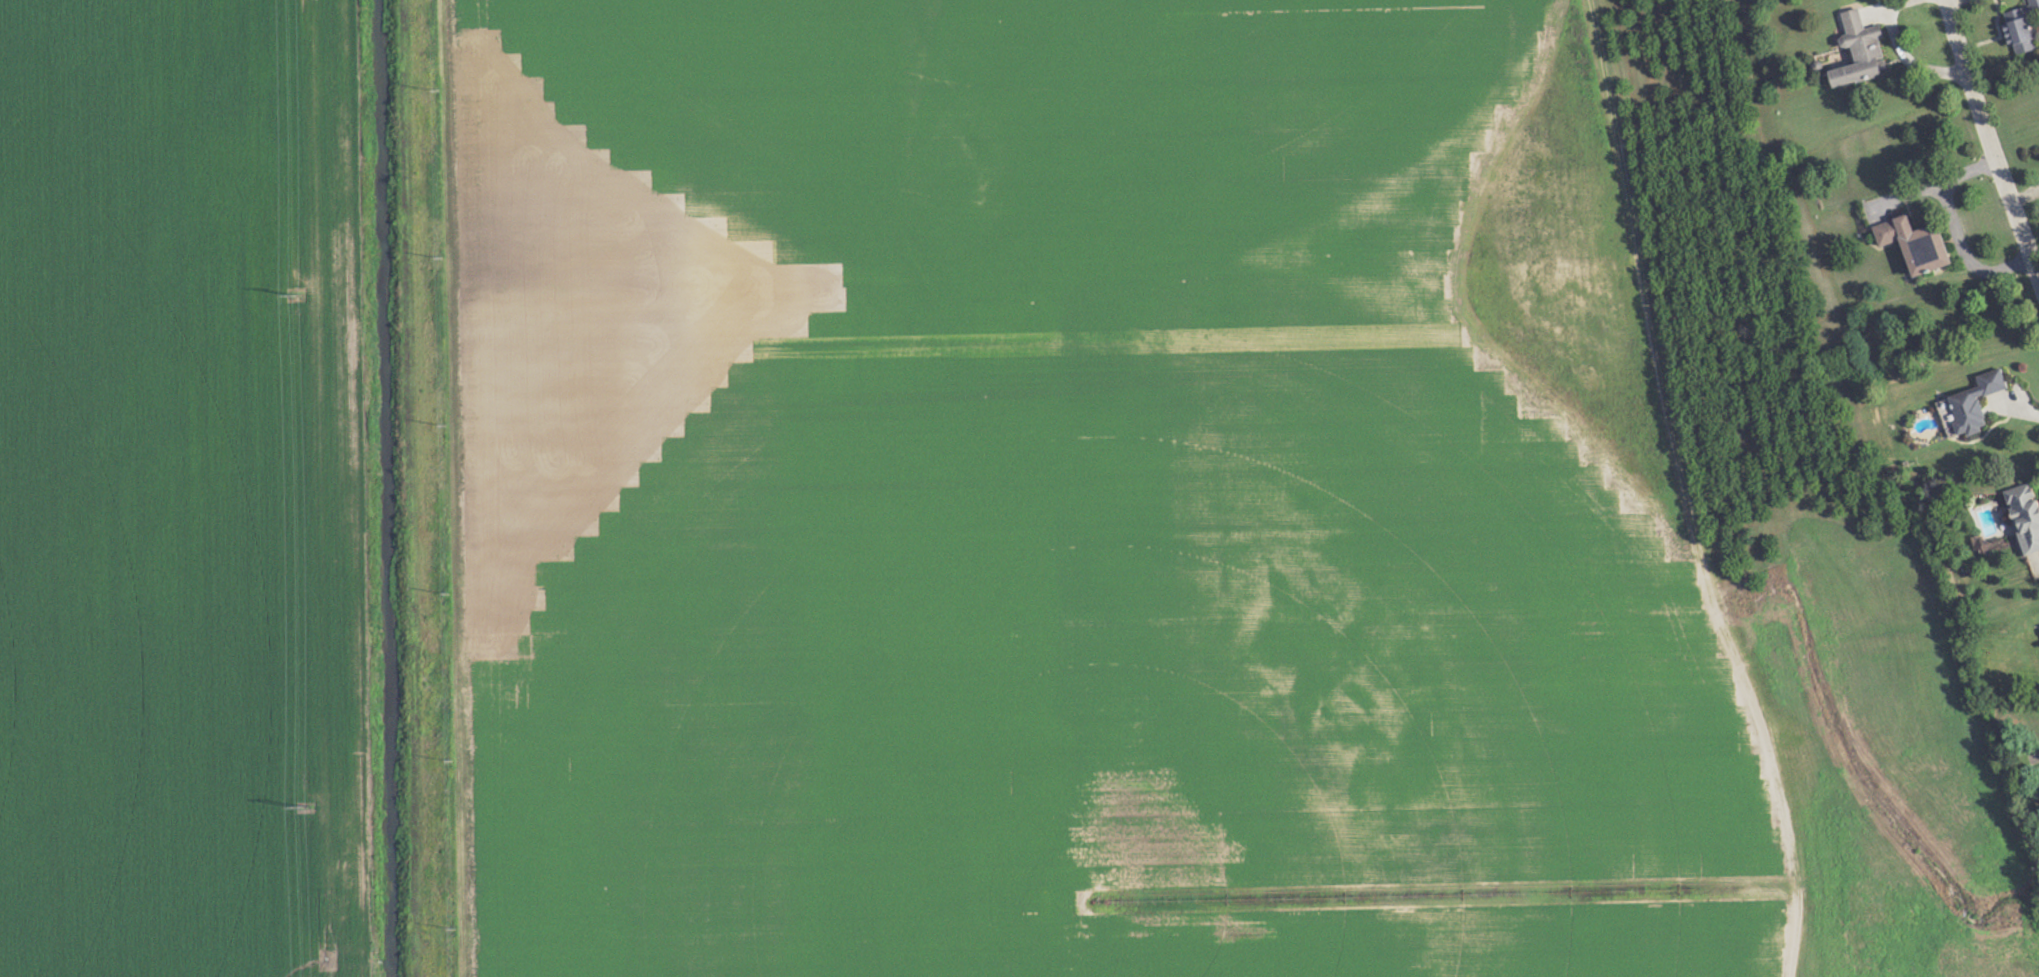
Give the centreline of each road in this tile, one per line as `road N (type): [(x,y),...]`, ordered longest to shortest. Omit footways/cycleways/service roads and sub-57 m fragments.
road 1 (residential): [(2038,268),(1948,0)]

